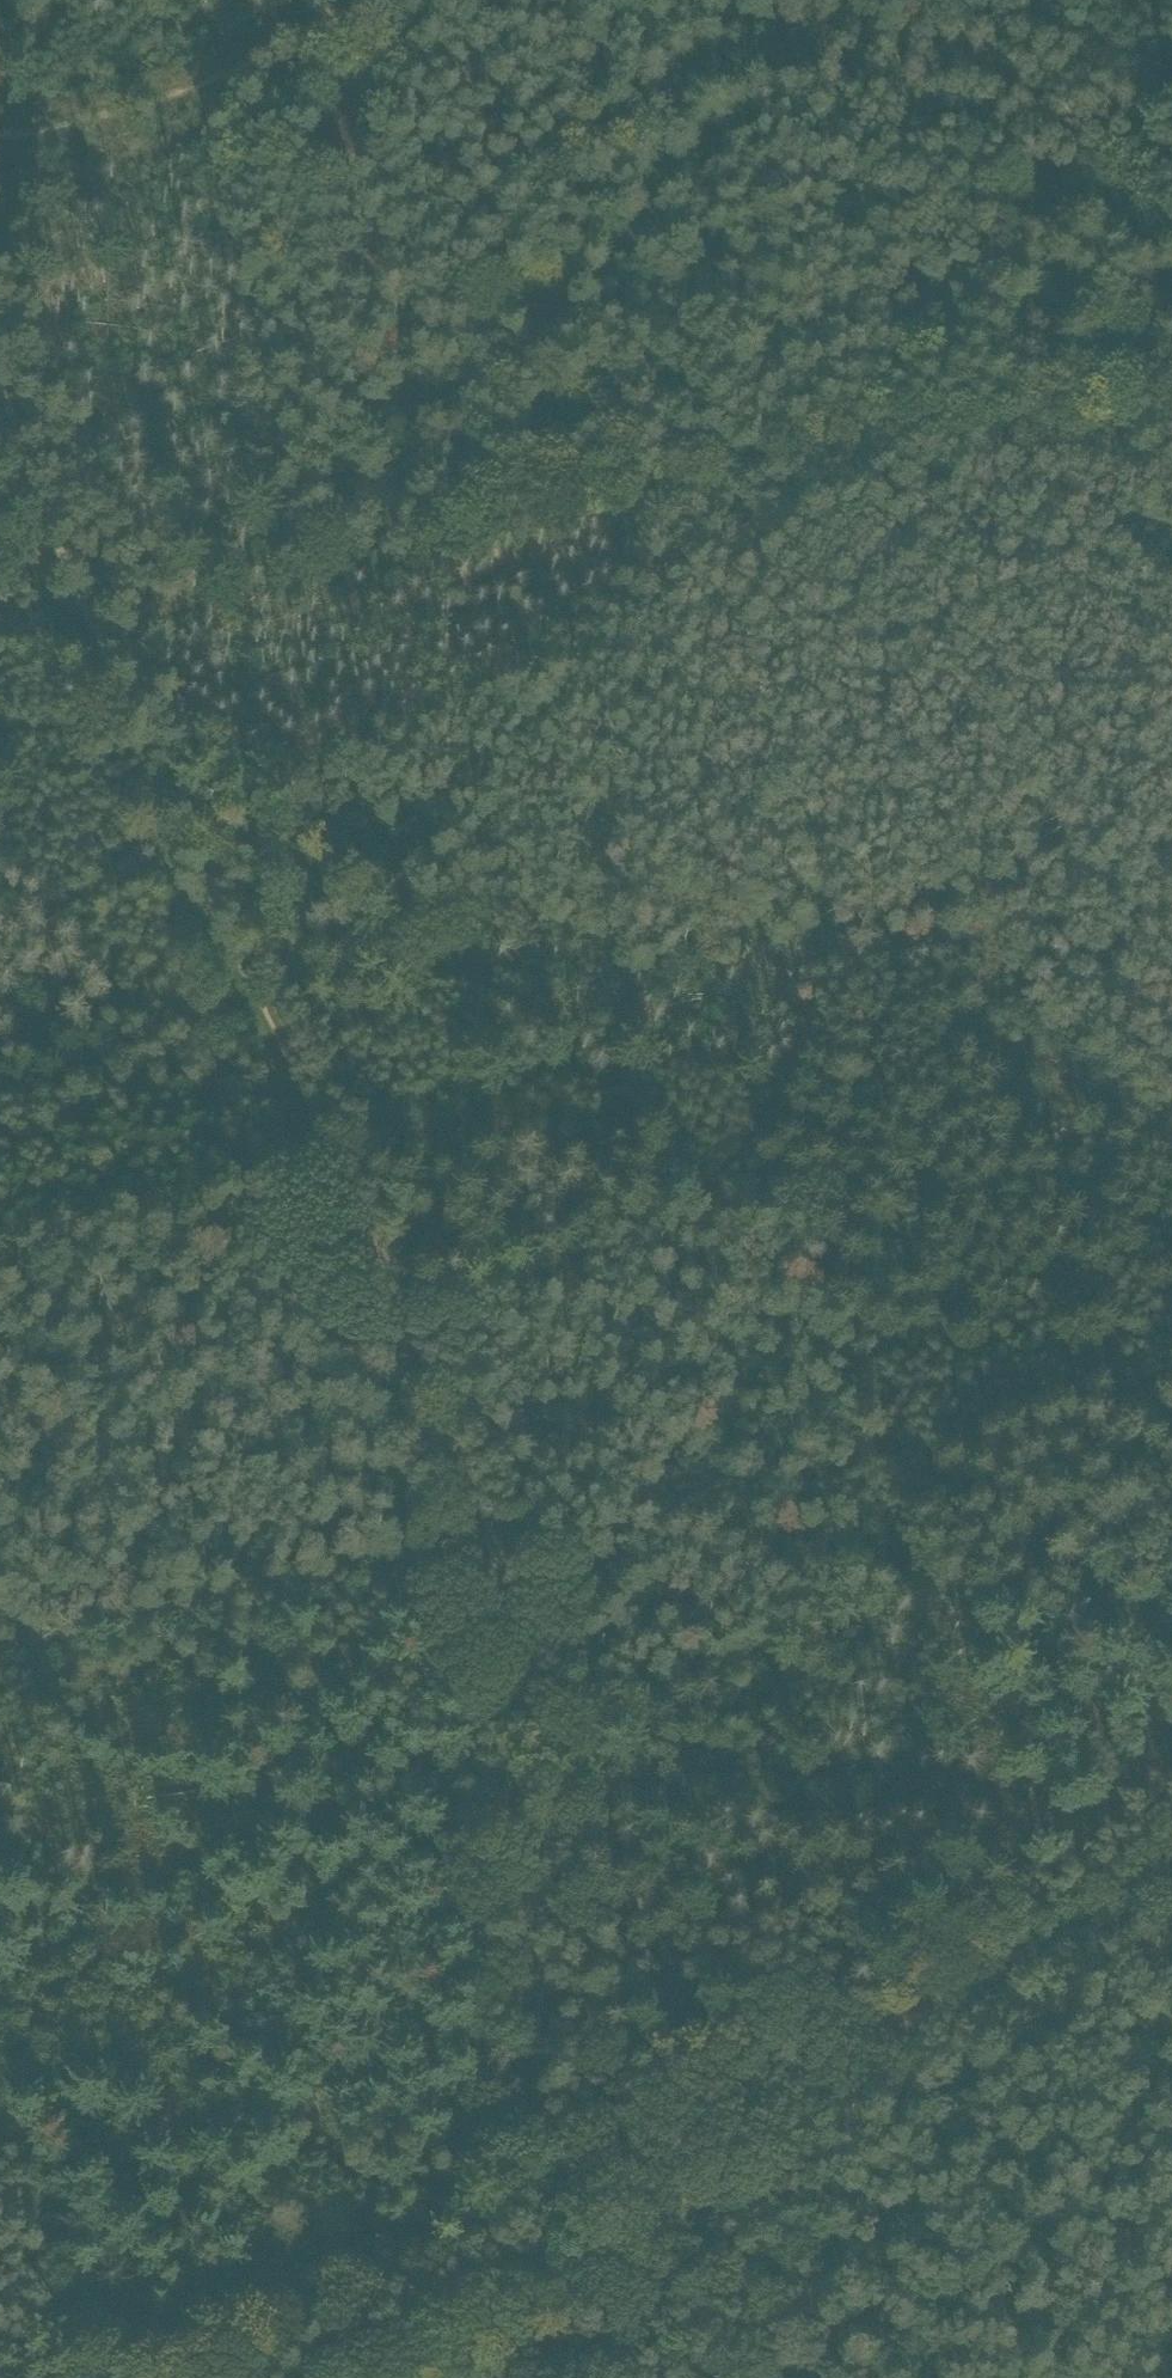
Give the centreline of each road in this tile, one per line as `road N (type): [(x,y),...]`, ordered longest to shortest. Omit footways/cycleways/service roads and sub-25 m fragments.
road 1 (track): [(0,391),(60,560),(514,1623),(554,2238),(585,2377)]
road 2 (track): [(330,2377),(707,2136),(1171,1884)]
road 3 (track): [(392,0),(146,107),(0,149)]

